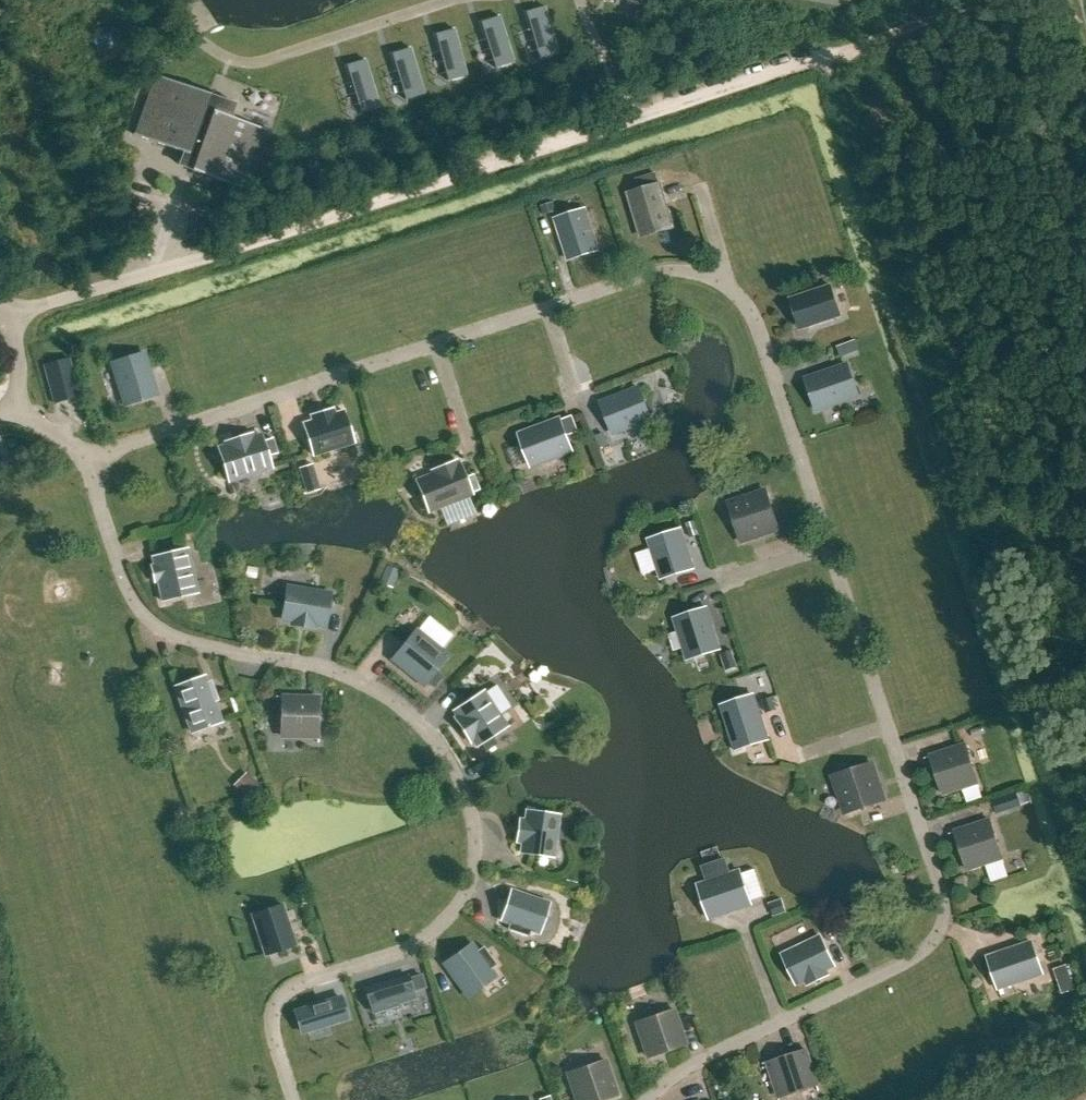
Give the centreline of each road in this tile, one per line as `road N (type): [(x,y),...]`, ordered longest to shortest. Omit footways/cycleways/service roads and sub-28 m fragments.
road 1 (residential): [(644,1099),(668,1078),(919,954),(945,920),(759,333),(742,303),(707,278),(639,276),(109,452)]
road 2 (residential): [(98,467),(96,505),(123,586),(146,621),(196,645),(309,665),(380,694),(444,756),(466,799),(474,866),(449,914),(402,951),(299,984),(277,1001),(270,1029),(291,1099)]
road 3 (track): [(198,260),(999,0)]
road 4 (track): [(1085,848),(828,57)]

